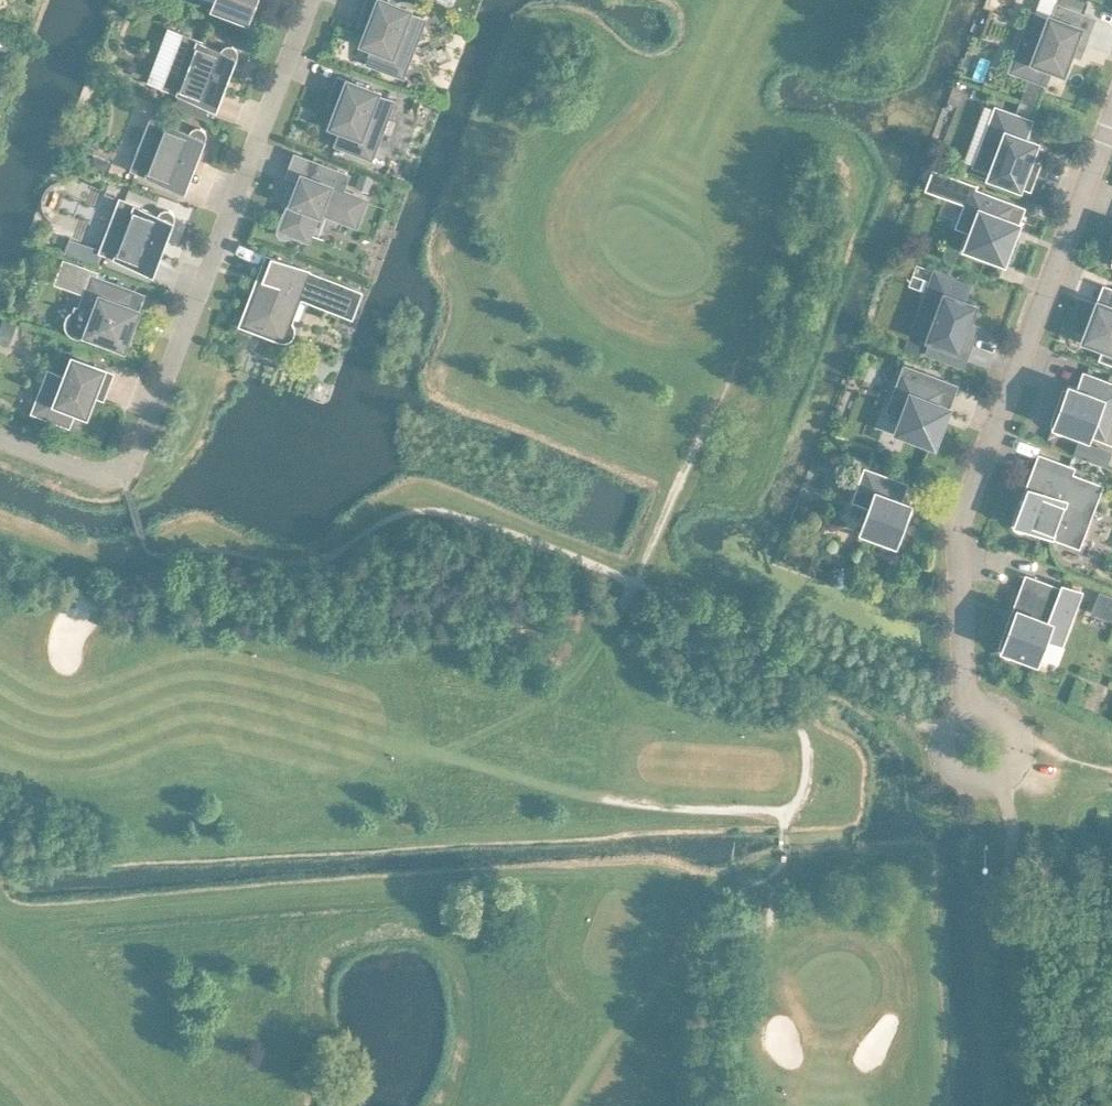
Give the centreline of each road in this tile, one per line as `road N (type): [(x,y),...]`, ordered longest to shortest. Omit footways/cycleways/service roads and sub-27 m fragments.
road 1 (residential): [(329,0),(143,476),(126,487),(104,486),(0,447)]
road 2 (residential): [(980,713),(971,538),(1111,164)]
road 3 (residential): [(980,713),(1011,719),(1025,735),(1026,765),(1008,786),(976,788),(952,766),(954,733),(970,717)]

